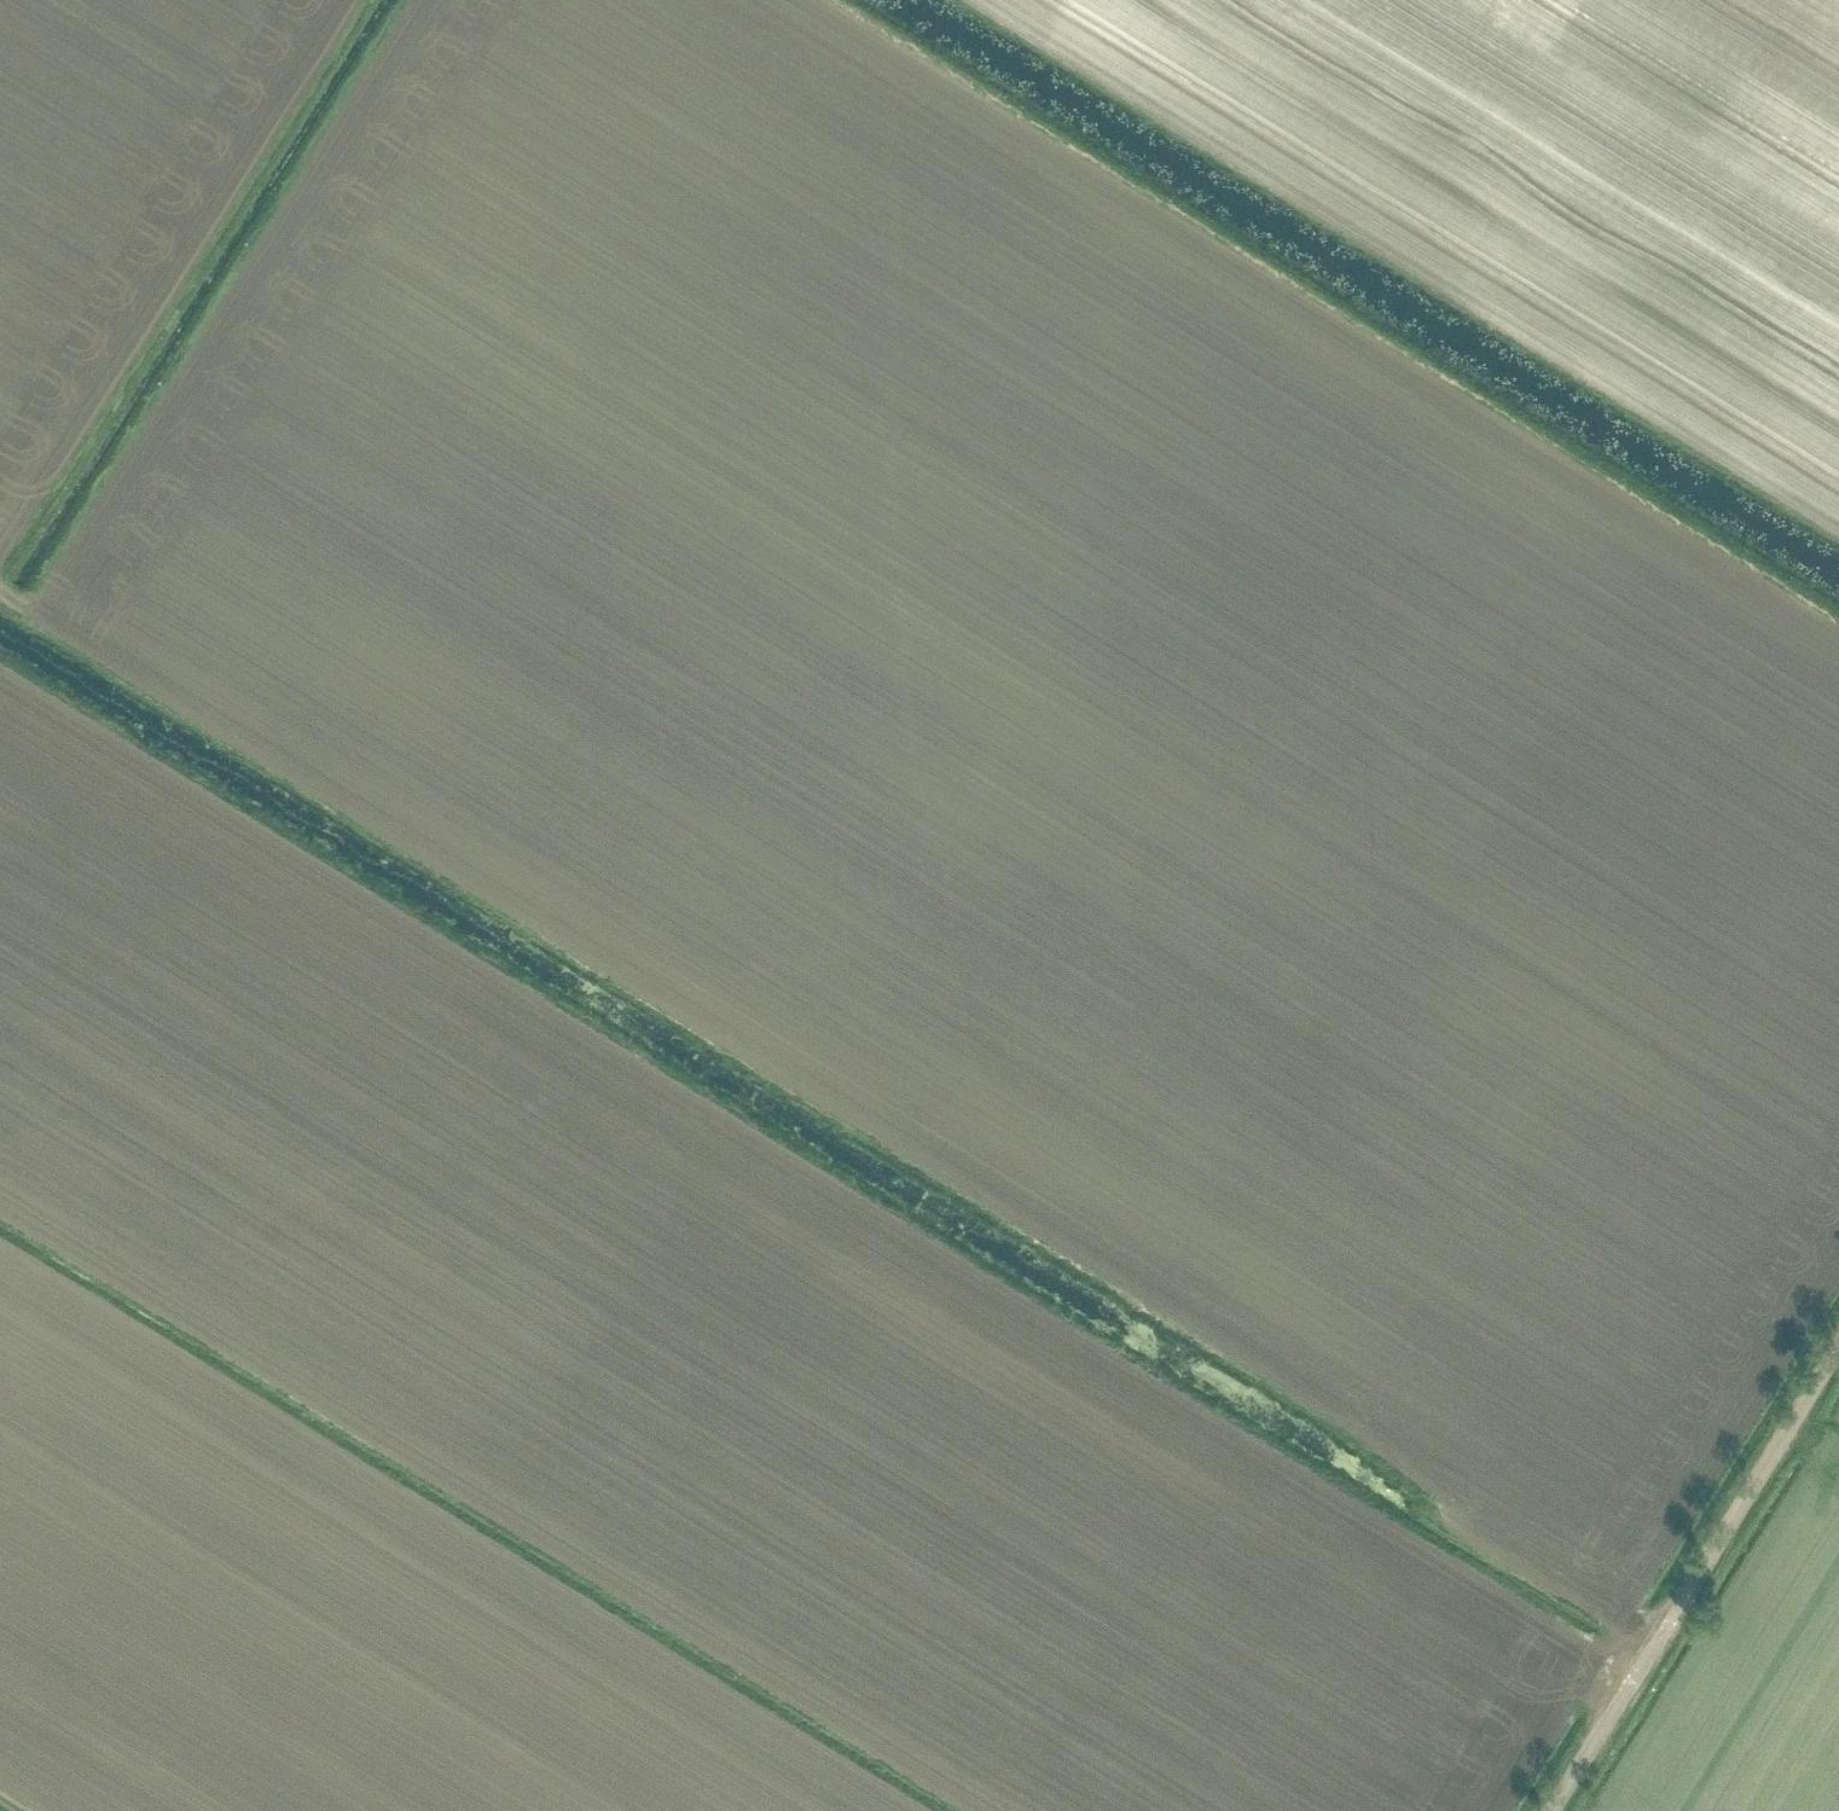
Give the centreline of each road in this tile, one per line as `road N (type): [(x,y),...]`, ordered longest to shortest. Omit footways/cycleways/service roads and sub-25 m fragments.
road 1 (unclassified): [(1546,1810),(1838,1341)]

